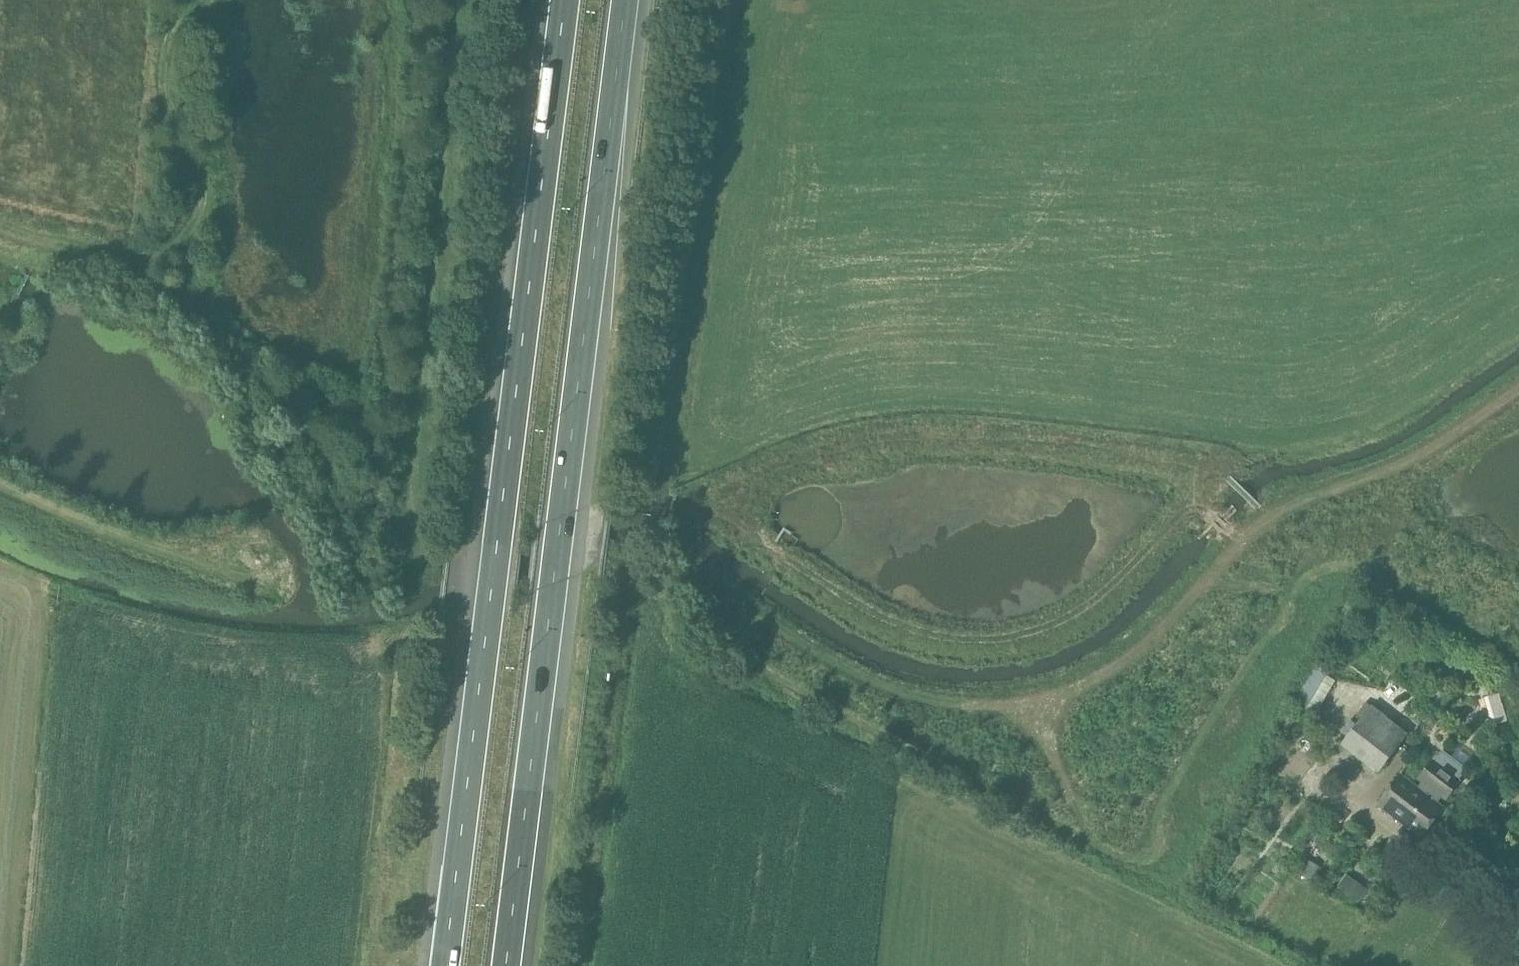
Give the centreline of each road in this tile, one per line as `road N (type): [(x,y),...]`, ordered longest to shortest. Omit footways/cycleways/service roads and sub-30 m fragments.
road 1 (motorway): [(565,0),(446,965)]
road 2 (trunk): [(547,648),(626,0)]
road 3 (track): [(0,225),(41,242),(140,259),(182,241),(203,205),(162,92),(161,51),(191,0)]
road 4 (motorway): [(507,965),(547,648)]

